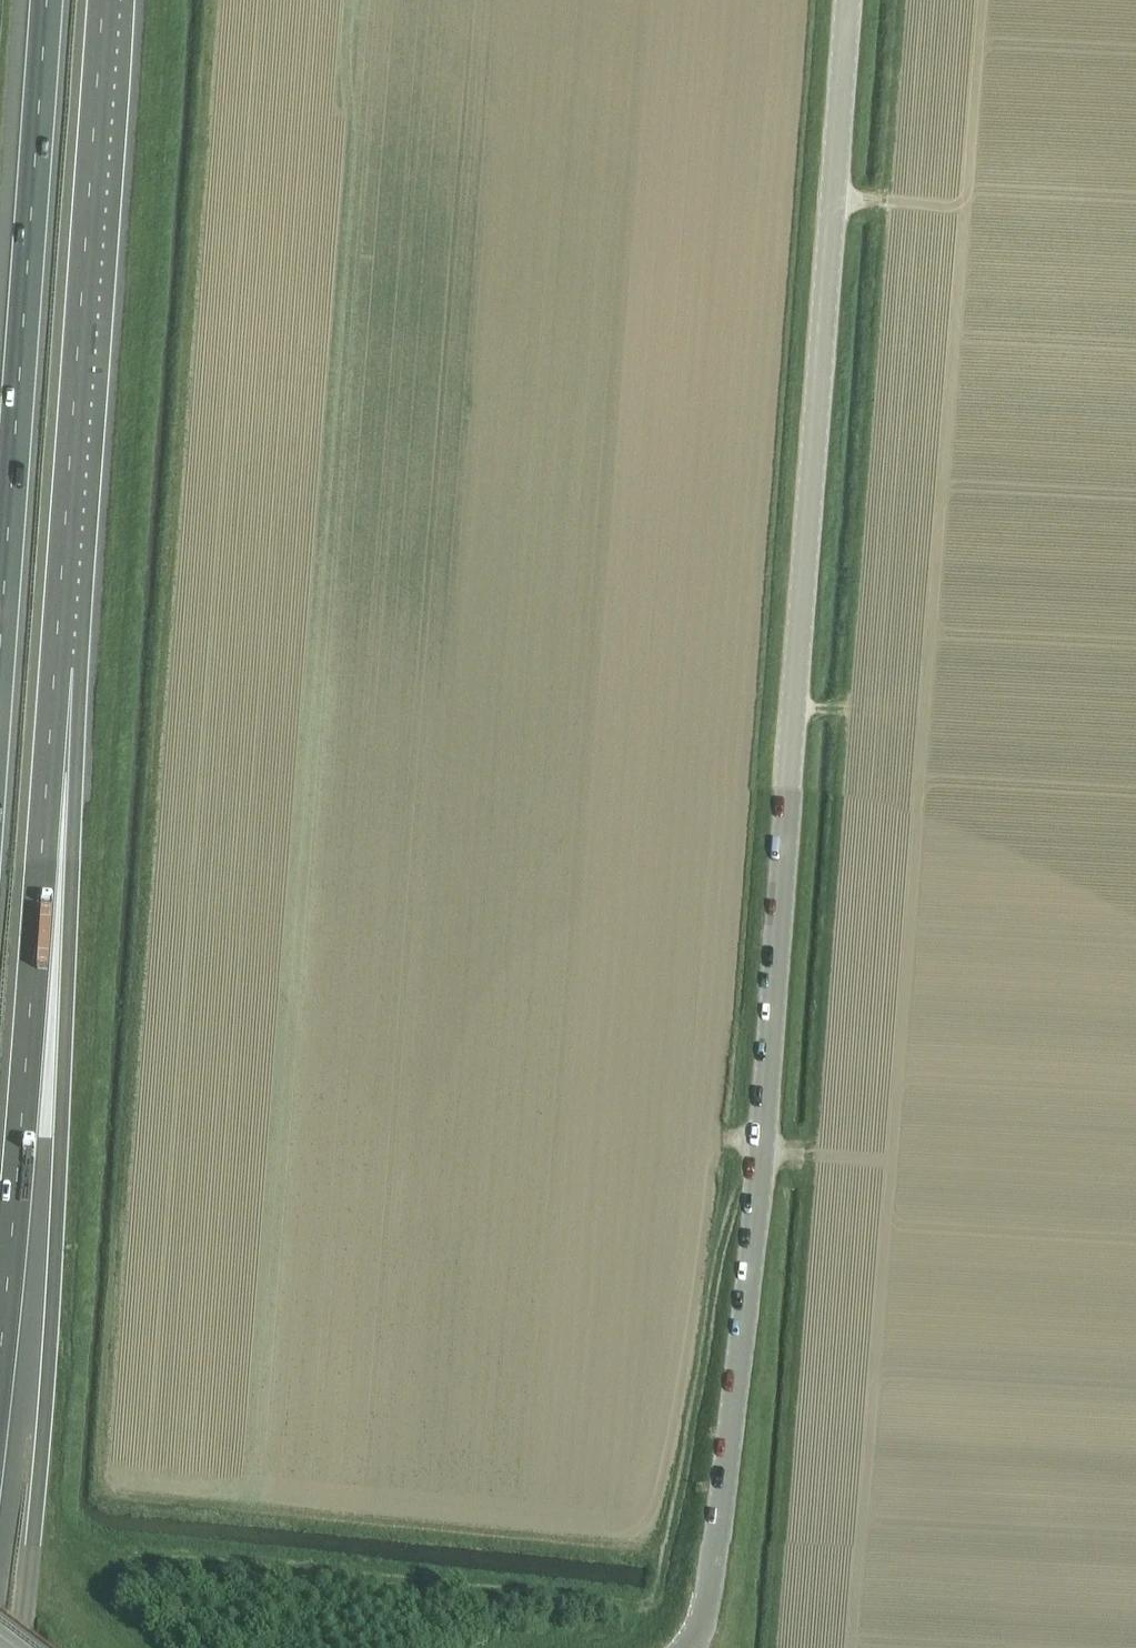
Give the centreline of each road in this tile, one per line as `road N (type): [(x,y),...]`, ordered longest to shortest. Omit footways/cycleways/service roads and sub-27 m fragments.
road 1 (unclassified): [(692,1647),(707,1612),(756,1208),(850,0)]
road 2 (motorway): [(0,1359),(104,0)]
road 3 (motorway): [(47,0),(0,650)]

